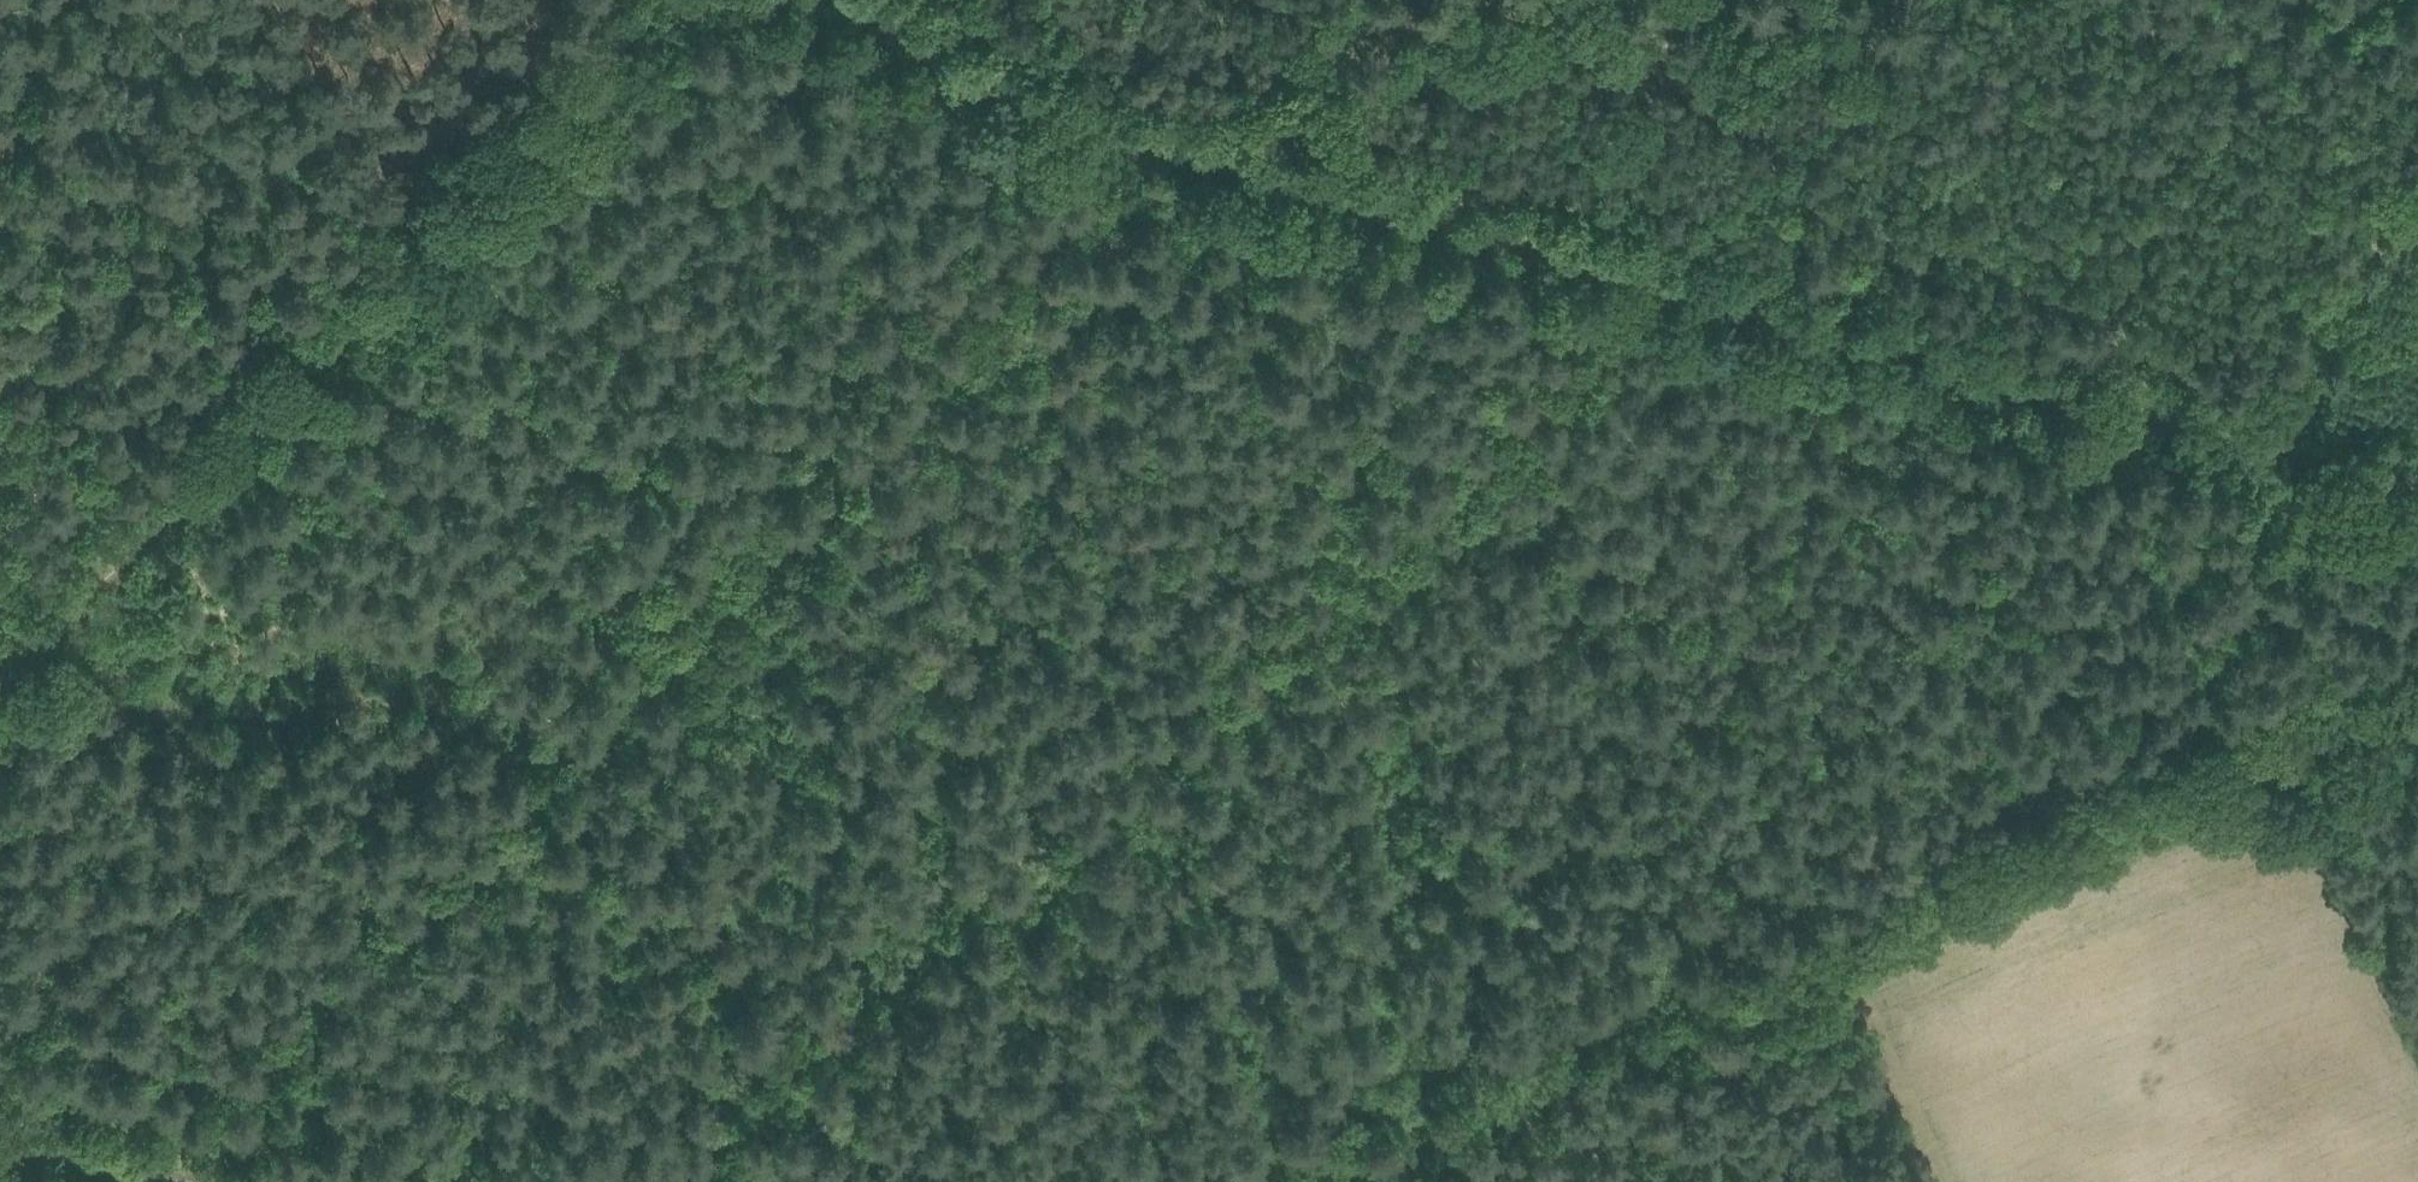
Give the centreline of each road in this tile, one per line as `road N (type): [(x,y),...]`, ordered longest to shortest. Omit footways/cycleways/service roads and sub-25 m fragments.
road 1 (track): [(37,1150),(187,1181)]

